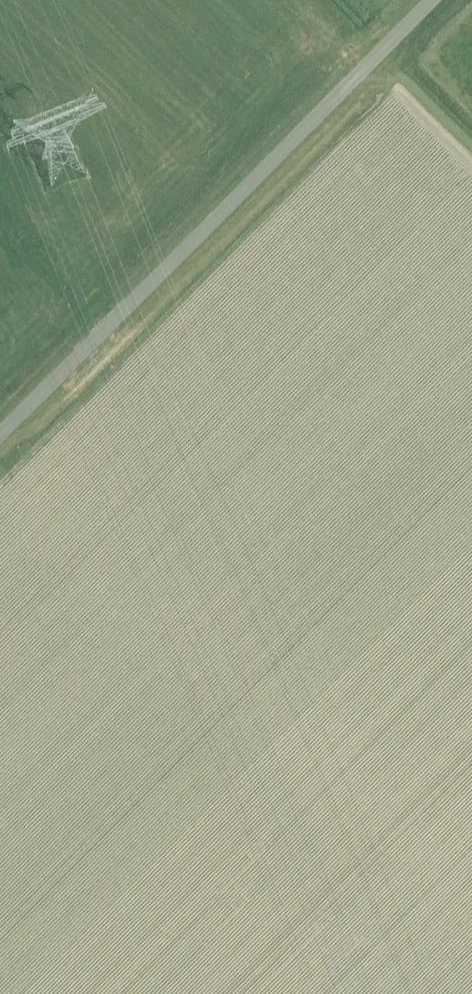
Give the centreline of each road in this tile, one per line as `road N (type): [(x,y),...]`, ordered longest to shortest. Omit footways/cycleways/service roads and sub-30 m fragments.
road 1 (unclassified): [(433,0),(0,437)]

